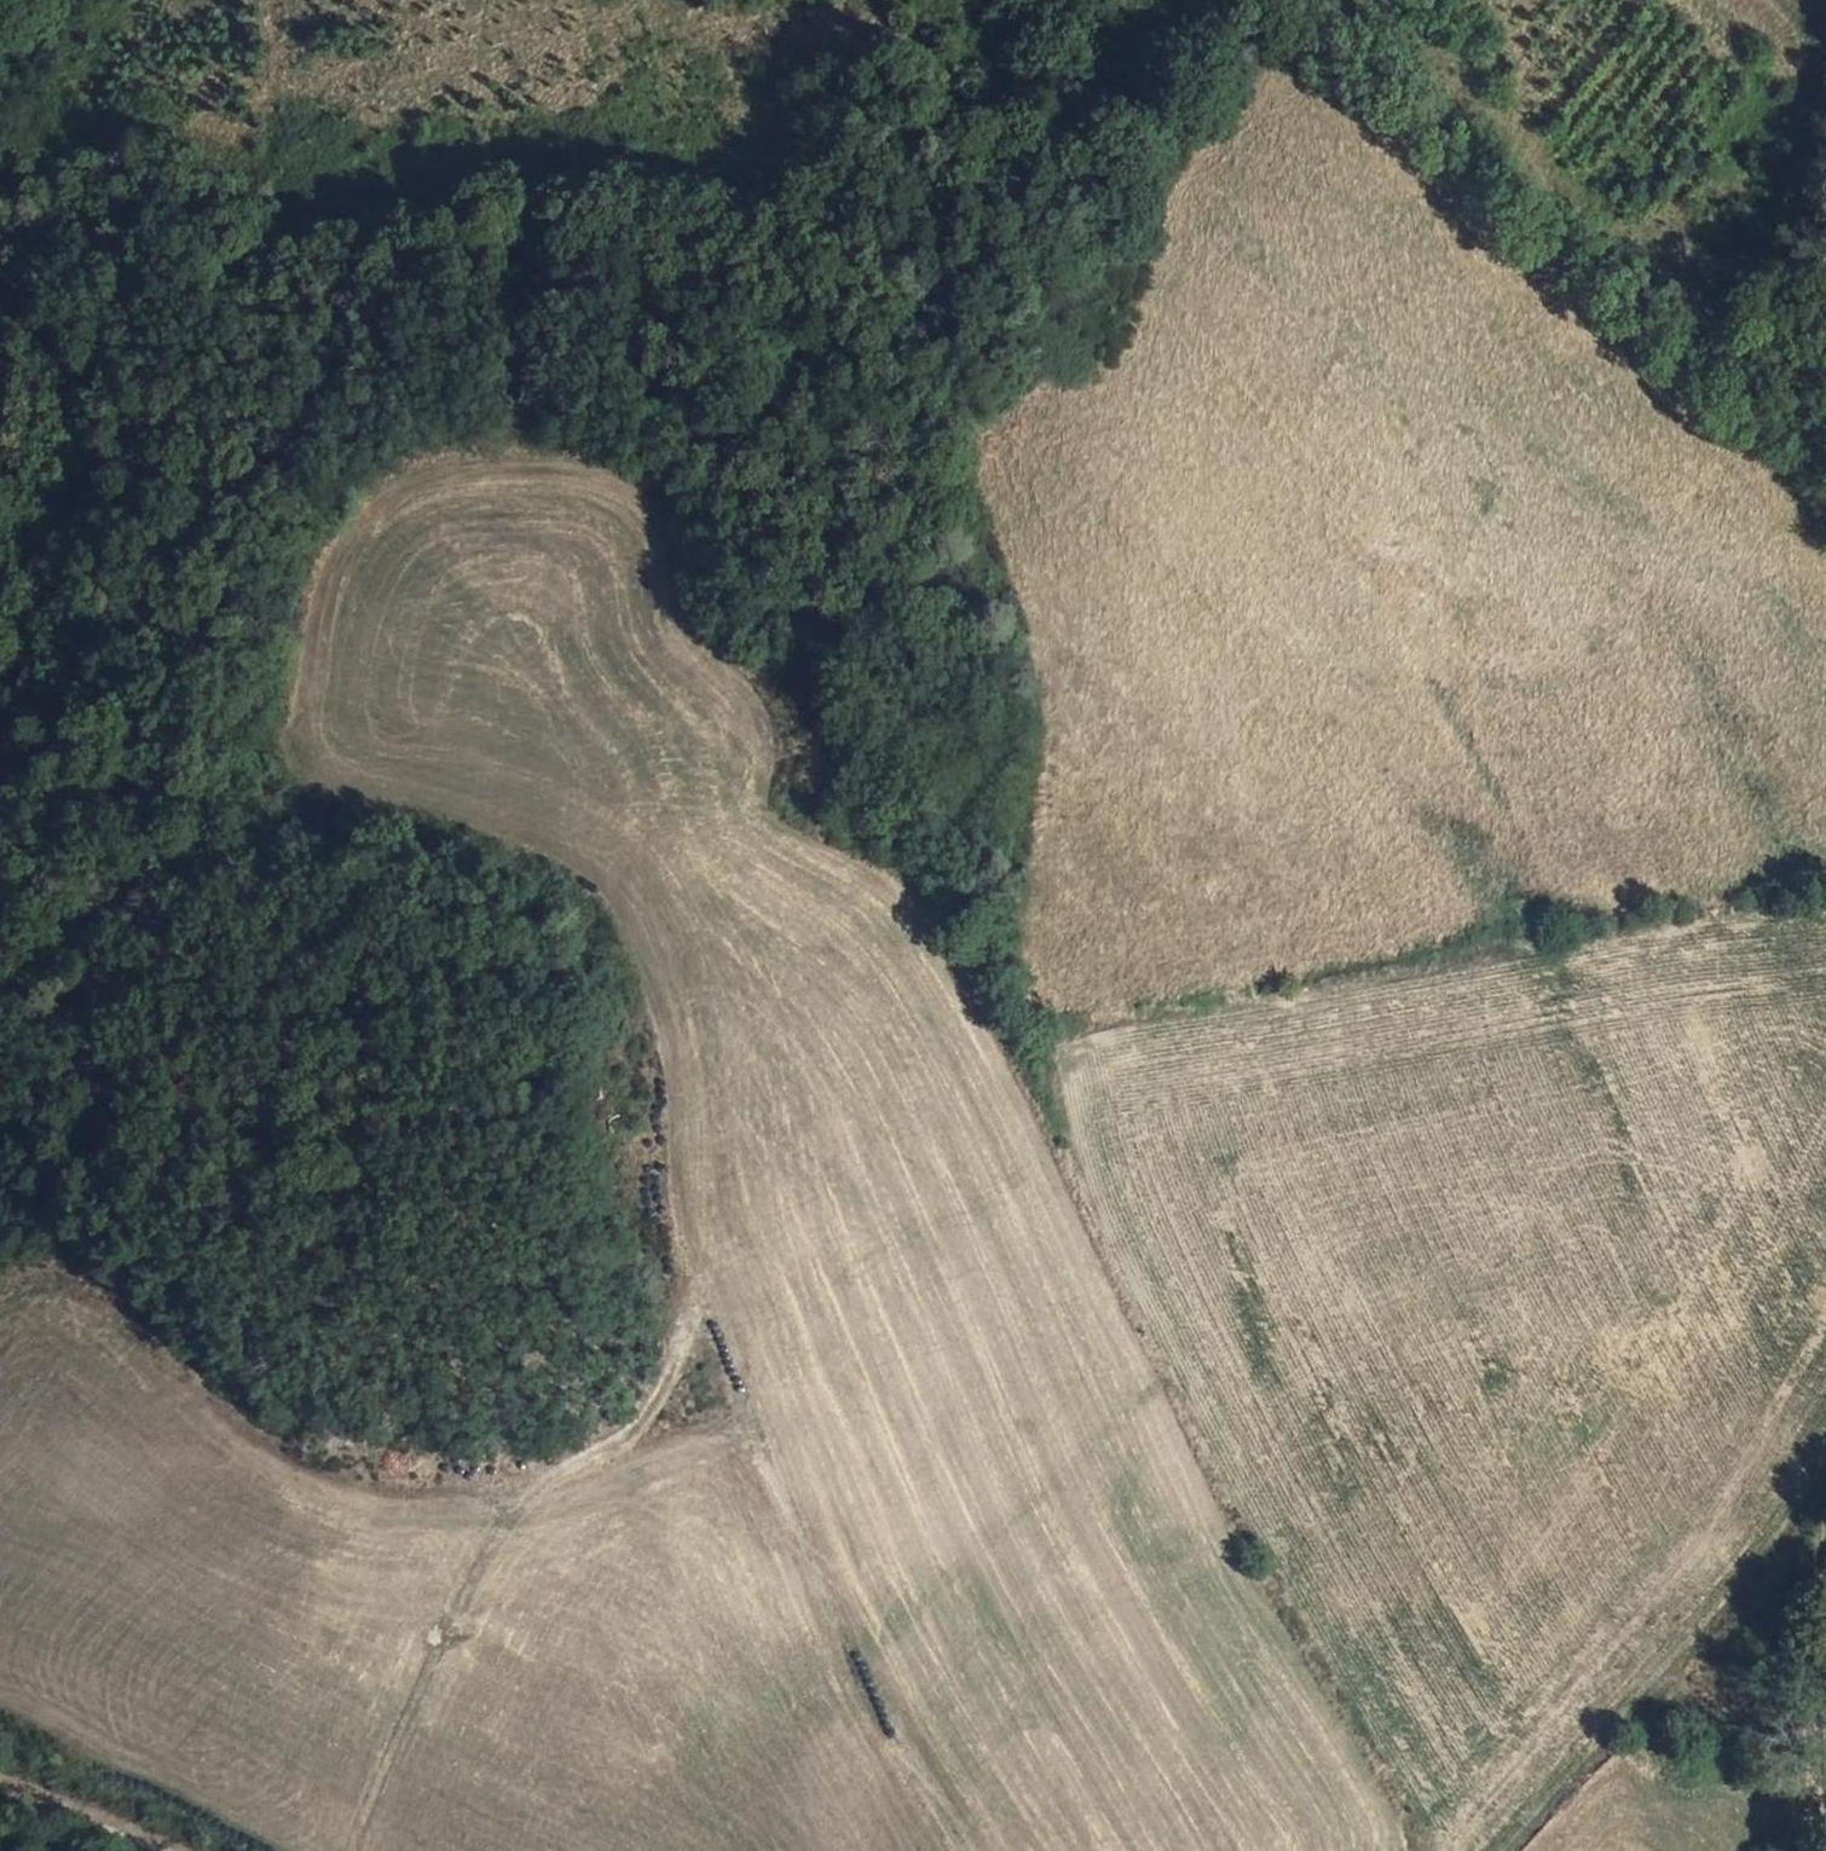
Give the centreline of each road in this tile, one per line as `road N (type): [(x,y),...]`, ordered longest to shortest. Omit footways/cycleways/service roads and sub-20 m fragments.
road 1 (track): [(1825,1568),(1812,1606),(1821,1850)]
road 2 (track): [(197,1850),(151,1823),(0,1788)]

